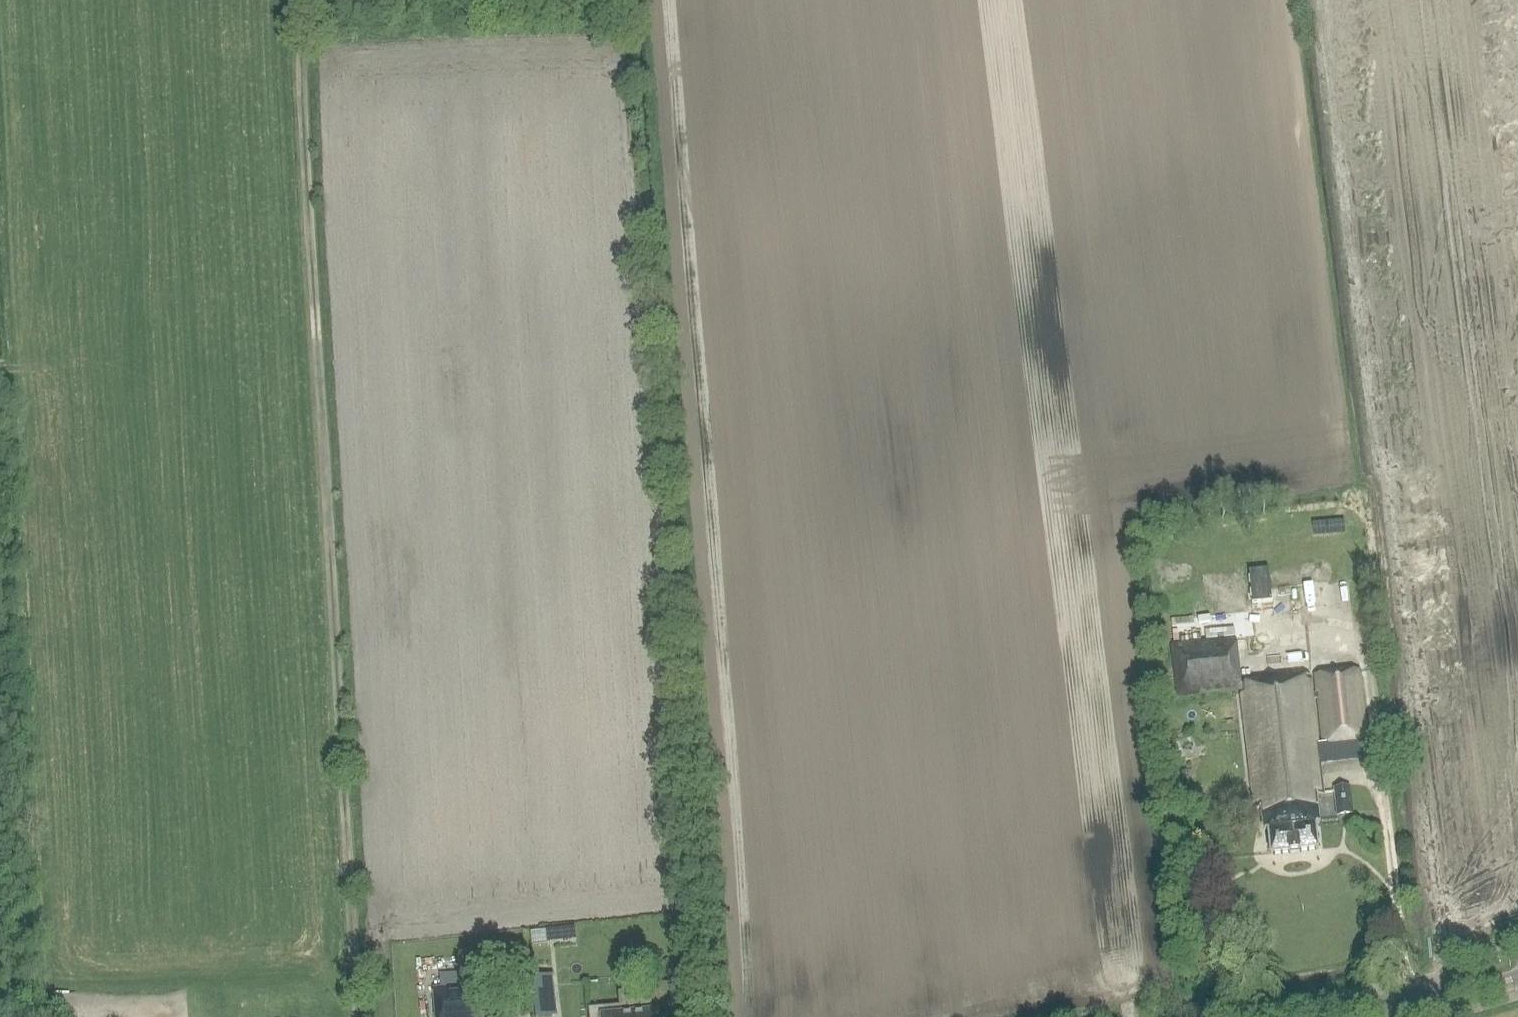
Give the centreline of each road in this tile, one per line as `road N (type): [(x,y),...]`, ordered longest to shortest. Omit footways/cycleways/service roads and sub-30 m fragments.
road 1 (track): [(301,0),(355,1016)]
road 2 (secondary): [(1301,1016),(1517,976)]

